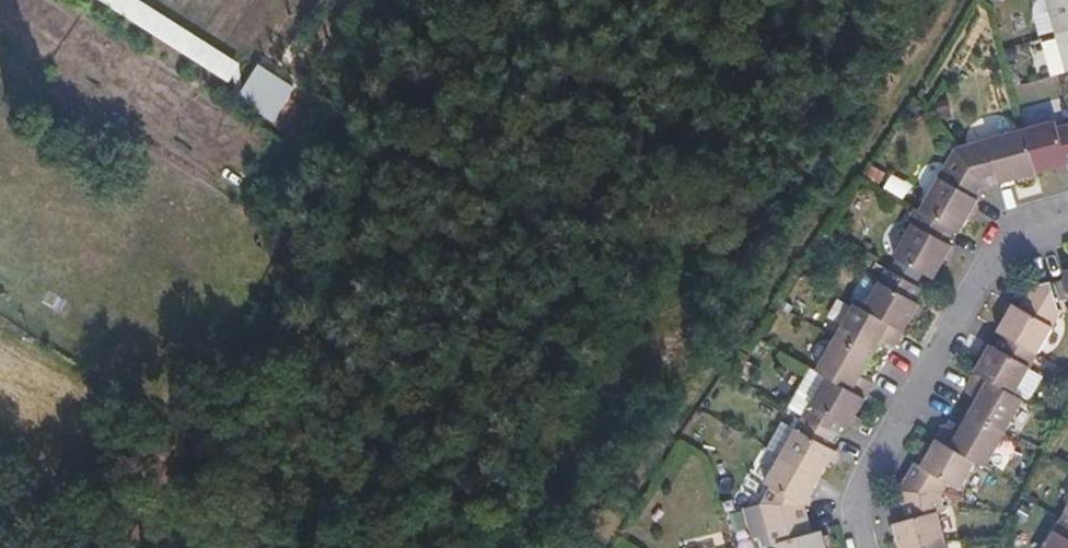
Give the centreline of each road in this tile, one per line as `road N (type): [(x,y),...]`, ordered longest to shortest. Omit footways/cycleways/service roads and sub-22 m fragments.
road 1 (residential): [(1067,224),(1009,239),(851,502),(863,547)]

